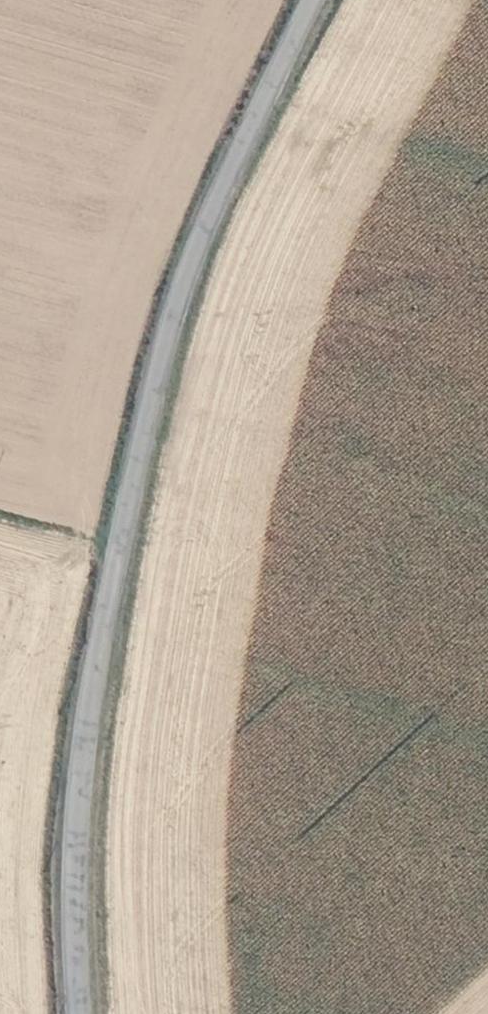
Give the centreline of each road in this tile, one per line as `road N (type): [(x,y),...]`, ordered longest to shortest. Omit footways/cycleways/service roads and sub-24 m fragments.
road 1 (unclassified): [(78,1013),(77,807),(103,633),(167,331),(237,156),(316,0)]

